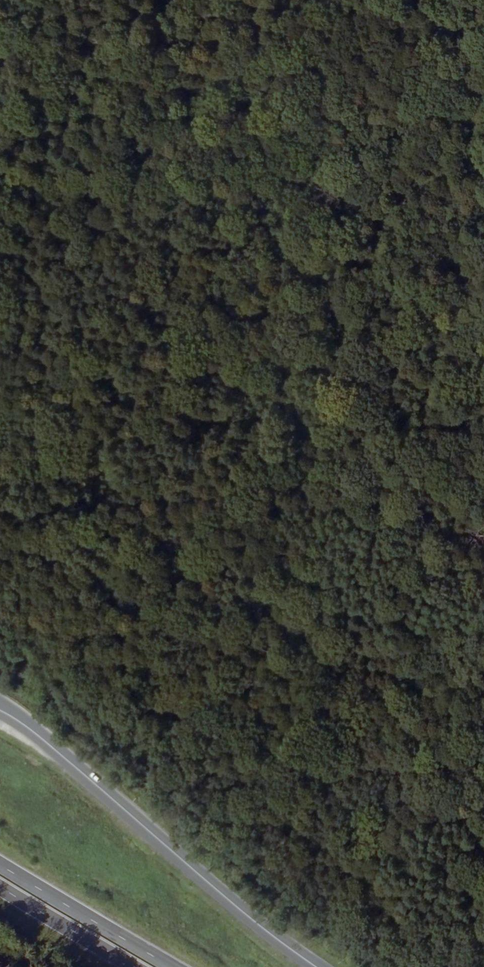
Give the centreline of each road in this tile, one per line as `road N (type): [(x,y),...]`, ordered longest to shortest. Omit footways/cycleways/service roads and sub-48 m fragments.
road 1 (secondary): [(316,966),(0,709)]
road 2 (trunk): [(167,966),(0,867)]
road 3 (trunk): [(0,889),(129,966)]

